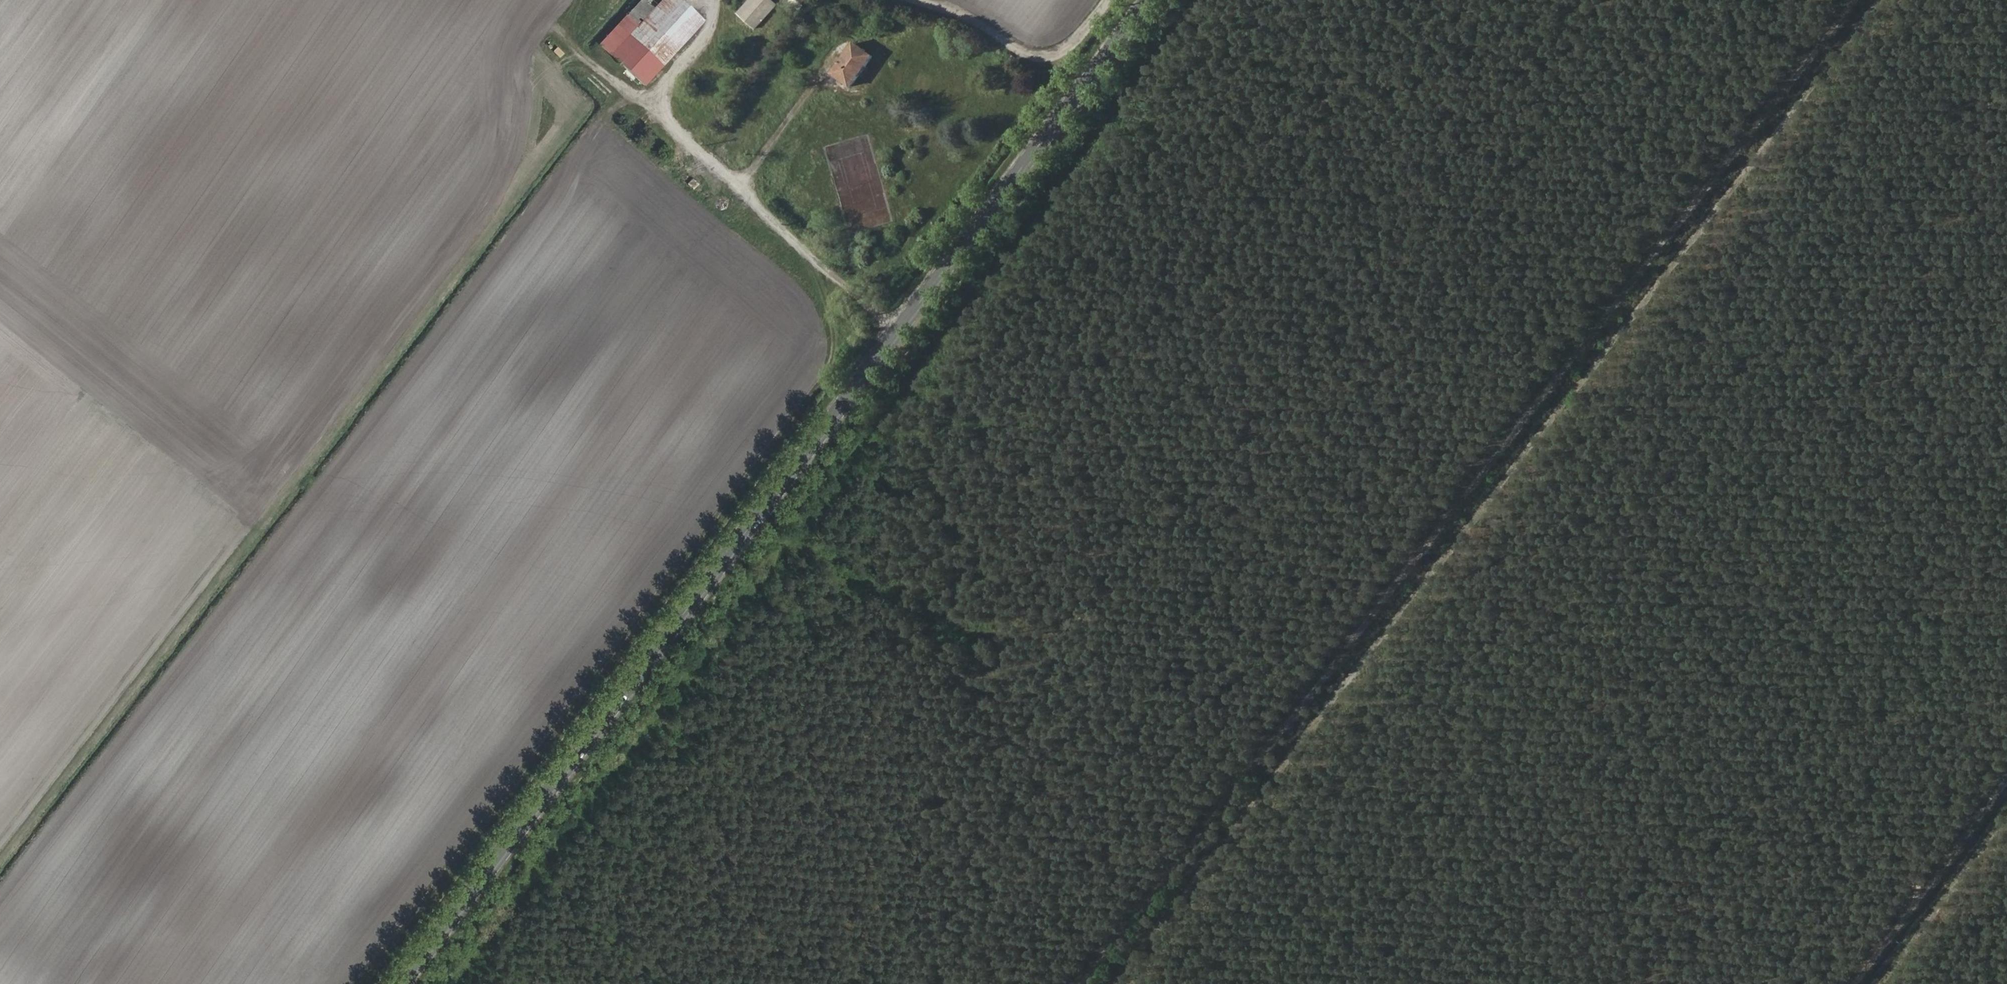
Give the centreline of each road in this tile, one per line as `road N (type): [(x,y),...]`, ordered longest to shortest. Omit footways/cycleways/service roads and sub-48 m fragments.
road 1 (track): [(1106,983),(1878,0)]
road 2 (primary): [(1155,0),(403,983)]
road 3 (track): [(2006,808),(1876,983)]

